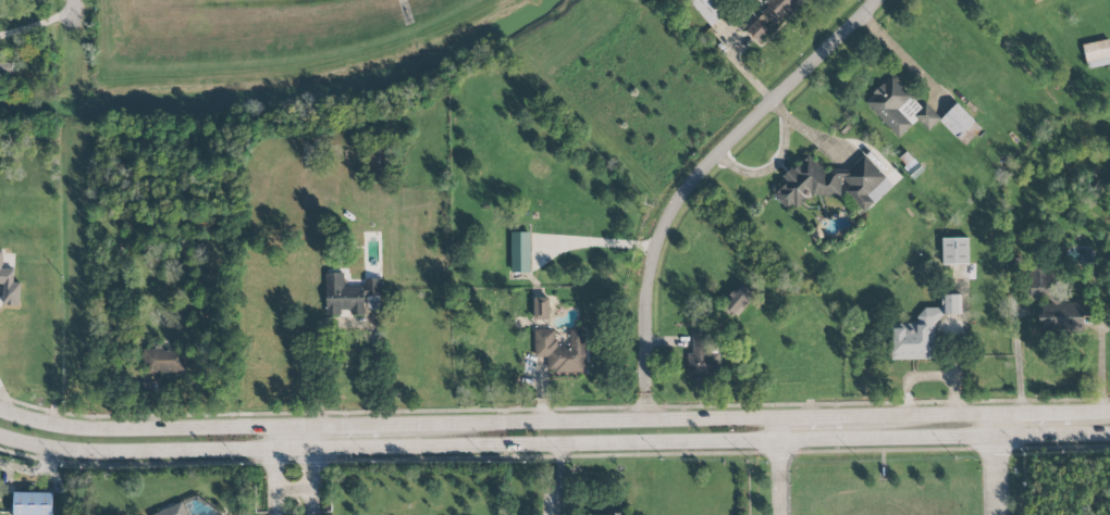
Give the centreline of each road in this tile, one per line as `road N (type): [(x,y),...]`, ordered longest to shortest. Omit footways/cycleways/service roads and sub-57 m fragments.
road 1 (tertiary): [(0,427),(64,448),(560,443)]
road 2 (tertiary): [(560,443),(1109,434)]
road 3 (residential): [(649,420),(648,274),(664,222),(714,160),(874,0)]
road 4 (tertiary): [(776,417),(379,425)]
road 5 (tertiary): [(309,426),(71,426),(0,408)]
road 6 (tertiary): [(991,413),(841,416)]

